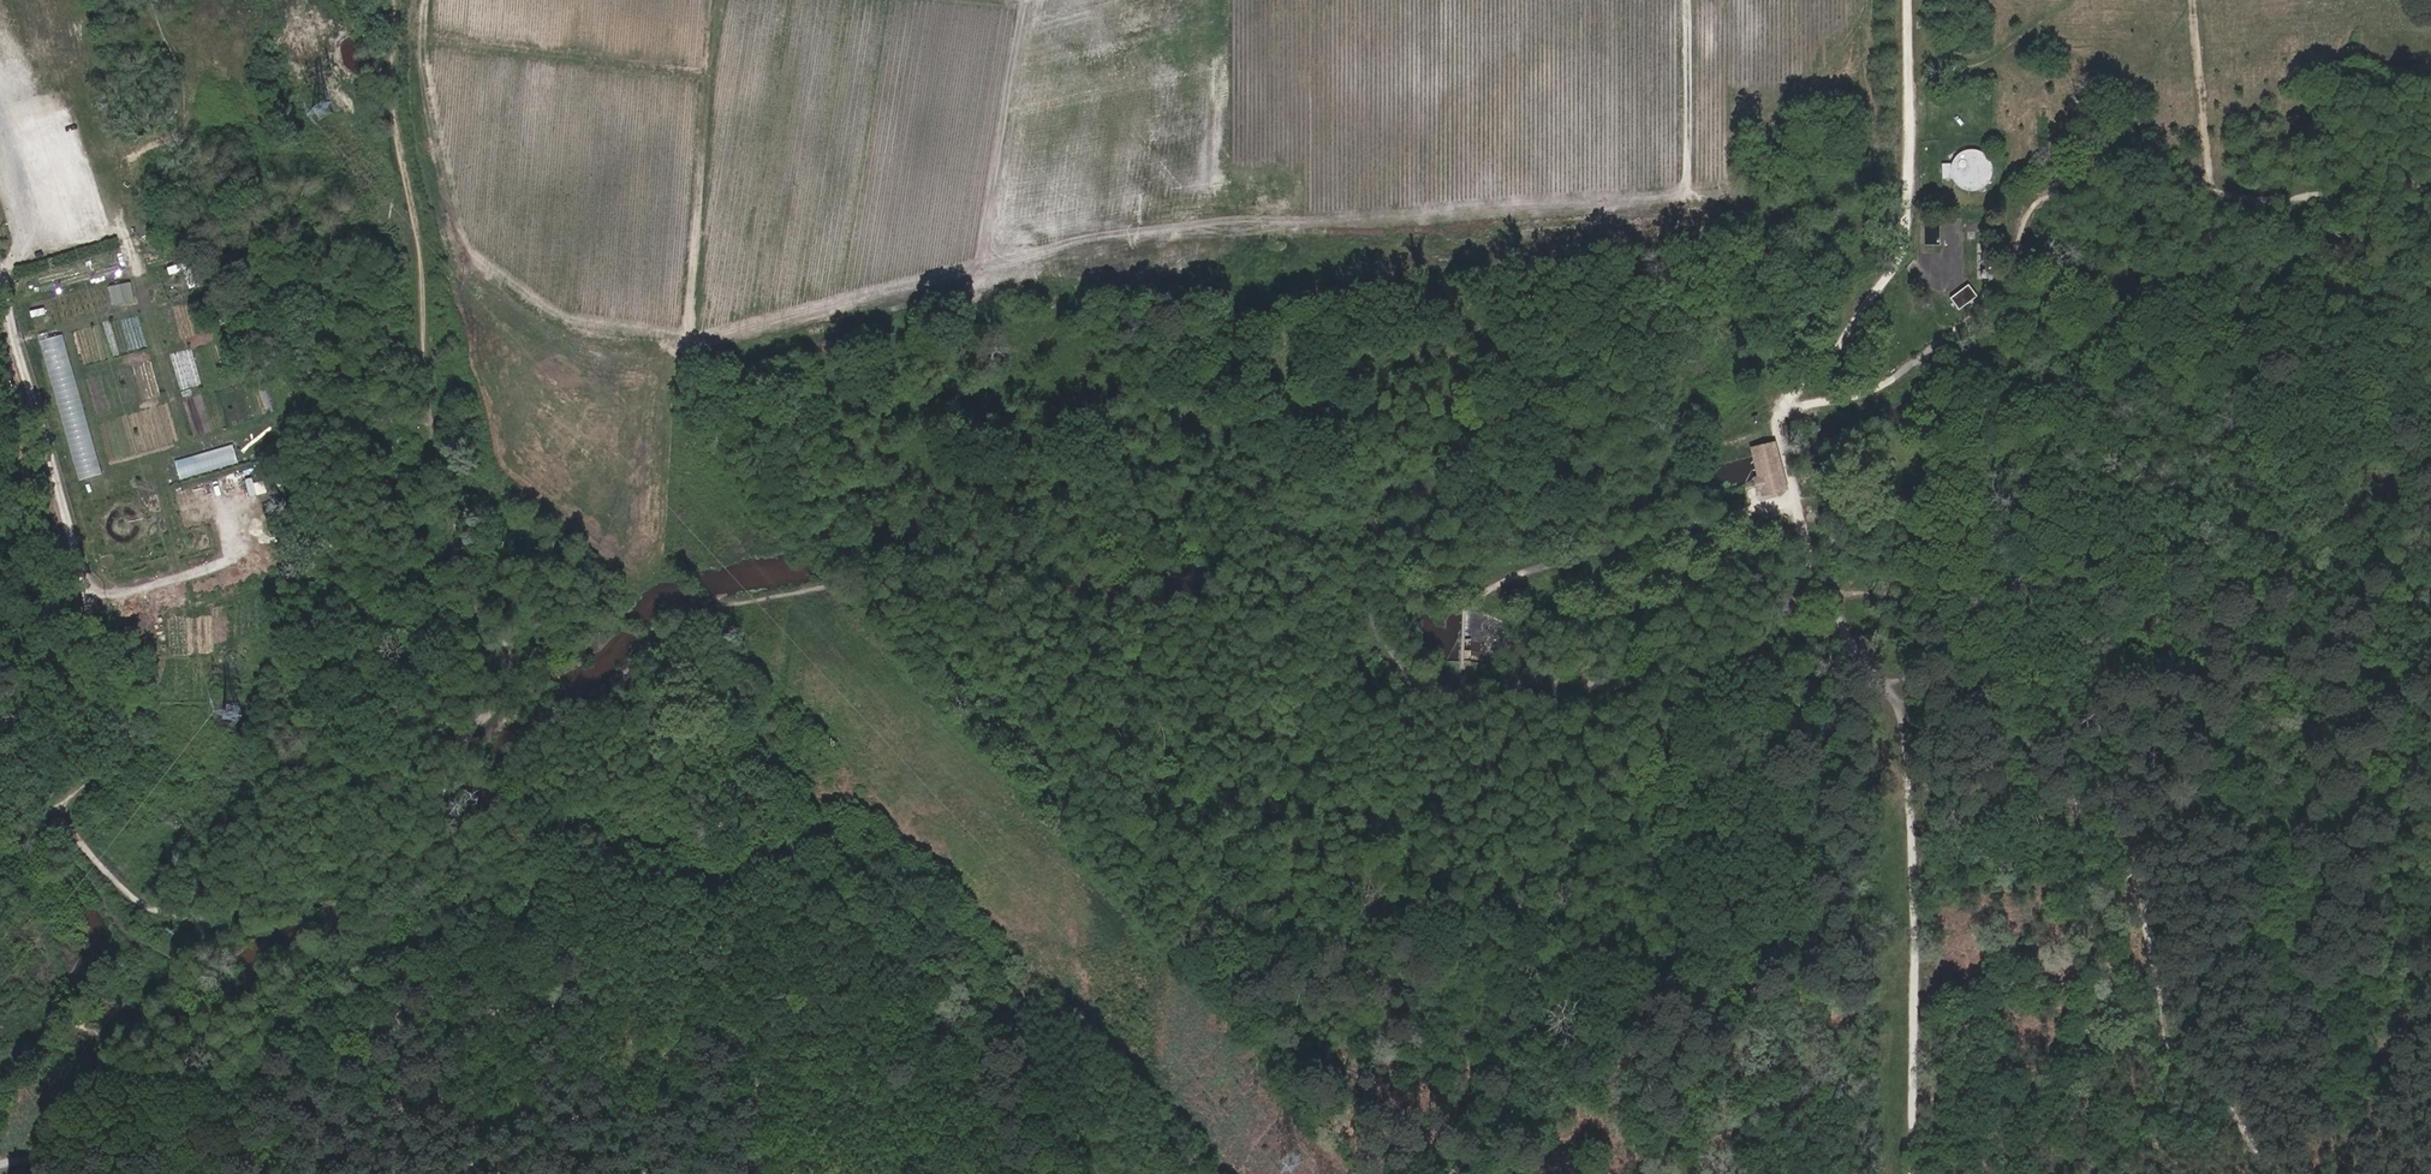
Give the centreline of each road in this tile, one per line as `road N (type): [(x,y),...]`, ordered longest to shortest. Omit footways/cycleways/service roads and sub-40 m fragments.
road 1 (track): [(1912,1173),(1912,865),(1904,730),(1888,688),(1861,672),(1824,594),(1777,430),(1782,407),(1819,378),(1886,282),(1906,234),(1908,0)]
road 2 (track): [(716,0),(691,335)]
road 3 (track): [(711,73),(448,39),(428,33),(420,0)]
road 4 (track): [(1024,0),(984,261)]
road 5 (track): [(1220,0),(1219,191)]

